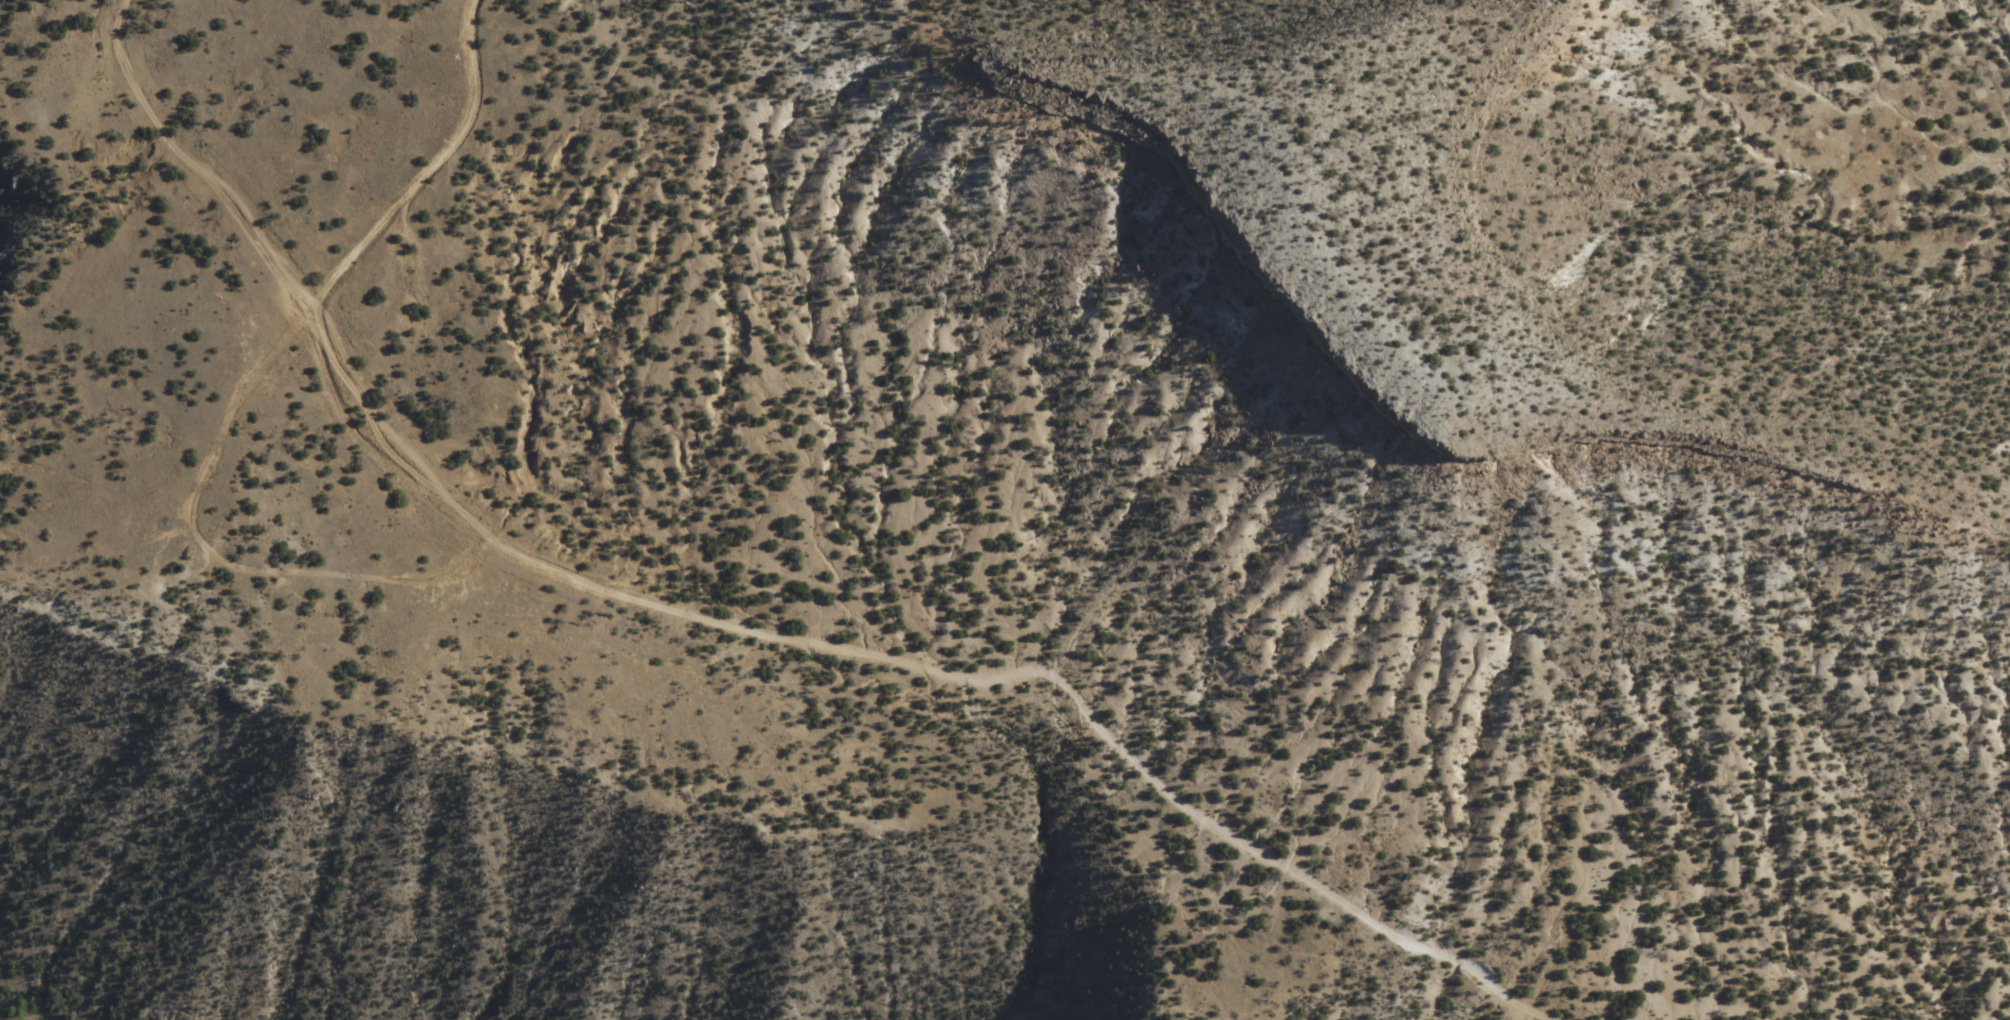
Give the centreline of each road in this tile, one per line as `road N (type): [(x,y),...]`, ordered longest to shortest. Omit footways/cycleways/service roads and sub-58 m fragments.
road 1 (track): [(1548,1019),(1480,972),(1419,947),(1199,816),(1092,720),(1066,685),(1040,672),(943,674),(719,624),(595,587),(479,536),(367,428),(308,311)]
road 2 (track): [(308,311),(128,79),(114,32),(122,0)]
road 3 (track): [(503,0),(308,311)]

